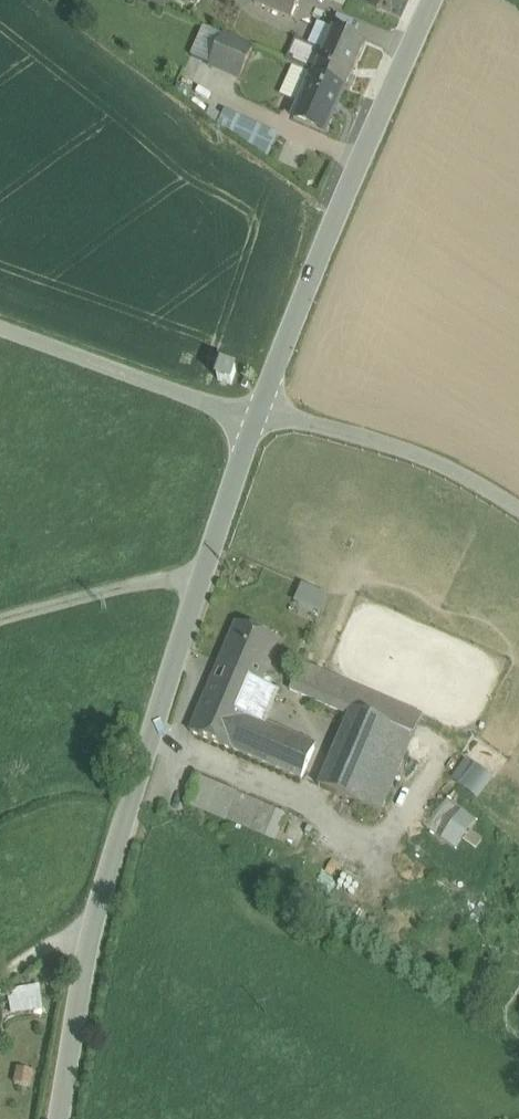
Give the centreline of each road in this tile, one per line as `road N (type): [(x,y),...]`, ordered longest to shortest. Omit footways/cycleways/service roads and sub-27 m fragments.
road 1 (tertiary): [(59,1118),(87,936),(256,412)]
road 2 (tertiary): [(256,412),(335,209),(431,0)]
road 3 (unclassified): [(518,501),(421,449),(256,412)]
road 4 (unclassified): [(256,412),(213,411),(0,328)]

